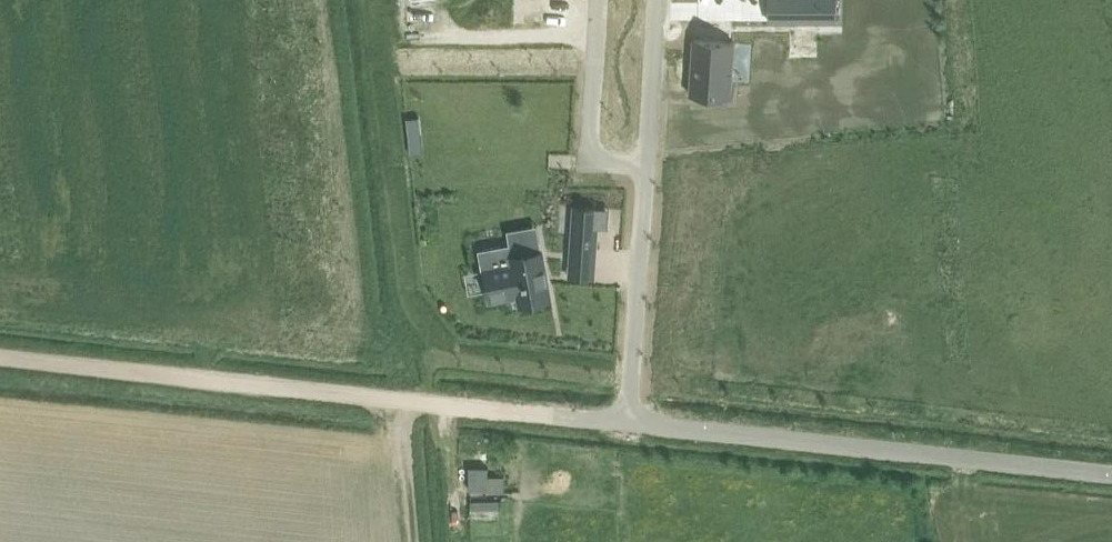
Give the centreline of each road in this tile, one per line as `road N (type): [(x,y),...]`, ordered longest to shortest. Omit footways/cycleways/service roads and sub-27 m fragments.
road 1 (track): [(1111,476),(405,400)]
road 2 (track): [(633,425),(661,0)]
road 3 (track): [(405,400),(0,358)]
road 4 (track): [(604,0),(597,156),(650,167)]

